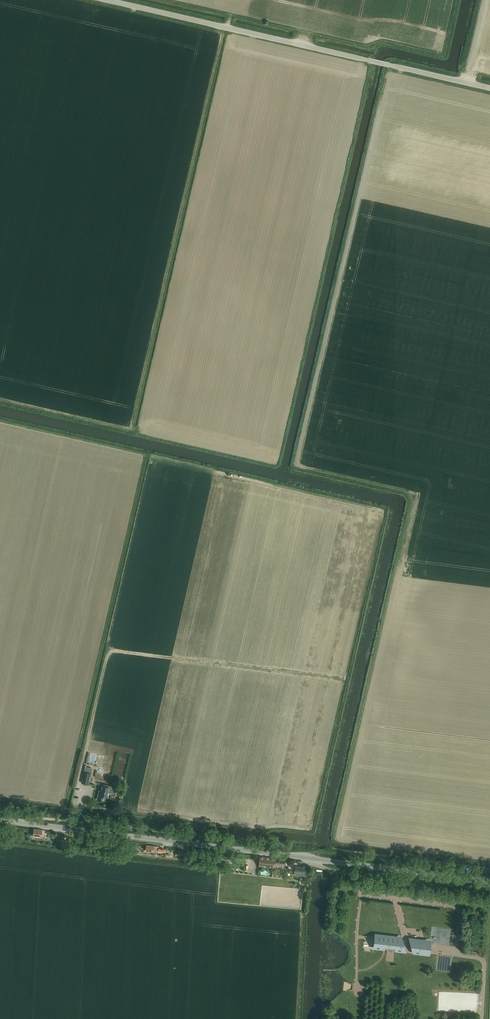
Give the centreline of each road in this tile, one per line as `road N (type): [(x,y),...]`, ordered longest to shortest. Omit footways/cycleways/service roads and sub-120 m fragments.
road 1 (secondary): [(489,882),(0,820)]
road 2 (unclassified): [(489,88),(107,0)]
road 3 (track): [(83,763),(111,652),(346,679)]
road 4 (track): [(0,843),(214,870),(215,858)]
road 5 (track): [(153,457),(0,421)]

